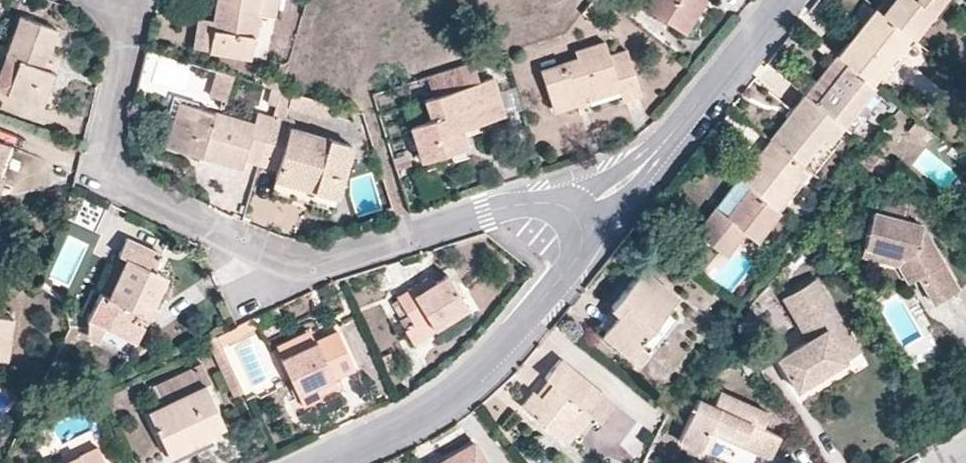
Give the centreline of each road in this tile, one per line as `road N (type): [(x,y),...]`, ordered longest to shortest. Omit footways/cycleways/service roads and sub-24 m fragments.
road 1 (residential): [(578,215),(558,203),(530,202),(293,263),(141,196),(123,183),(108,148),(124,63),(119,0)]
road 2 (residential): [(321,462),(445,402),(497,352),(574,264),(584,239),(578,215)]
road 3 (residential): [(578,215),(642,168),(784,0)]

